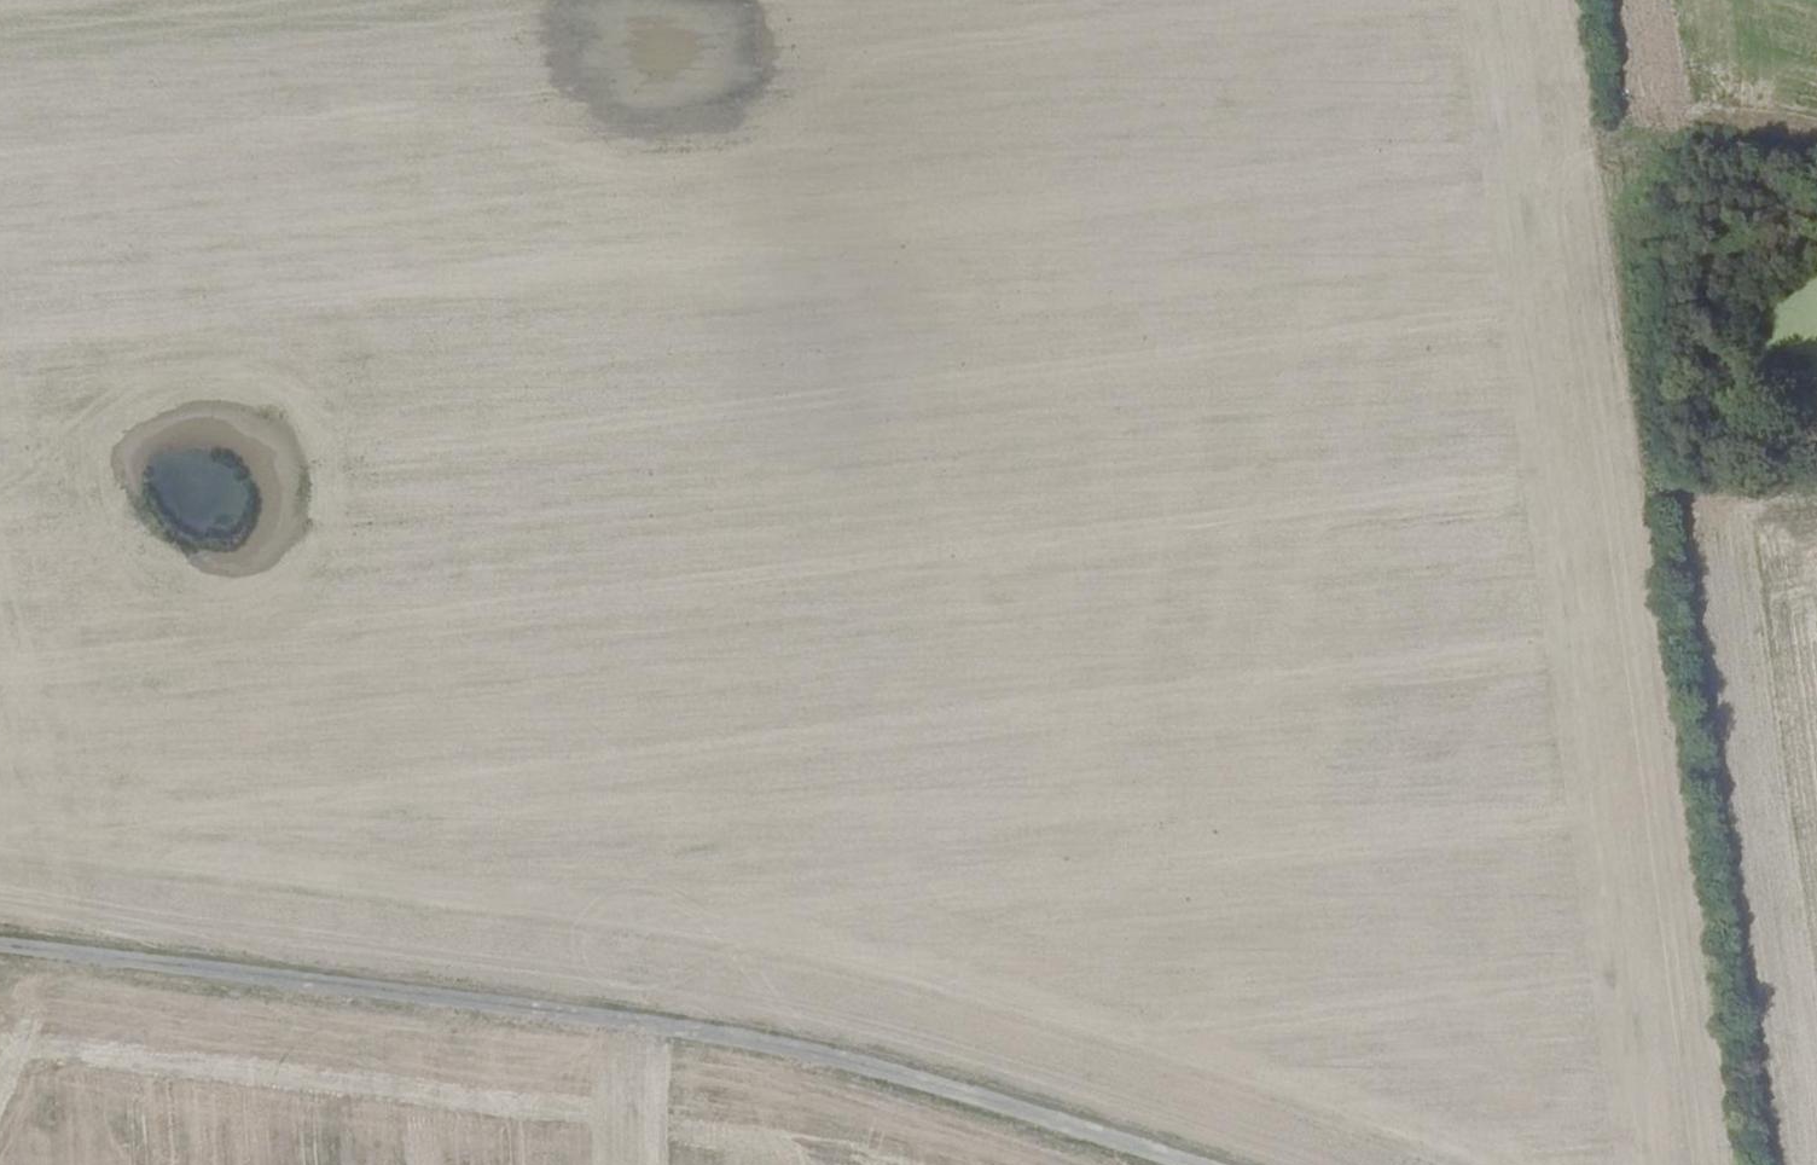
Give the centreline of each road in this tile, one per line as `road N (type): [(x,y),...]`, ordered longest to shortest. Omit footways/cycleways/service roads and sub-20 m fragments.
road 1 (track): [(1186,1164),(795,1046),(0,941)]

